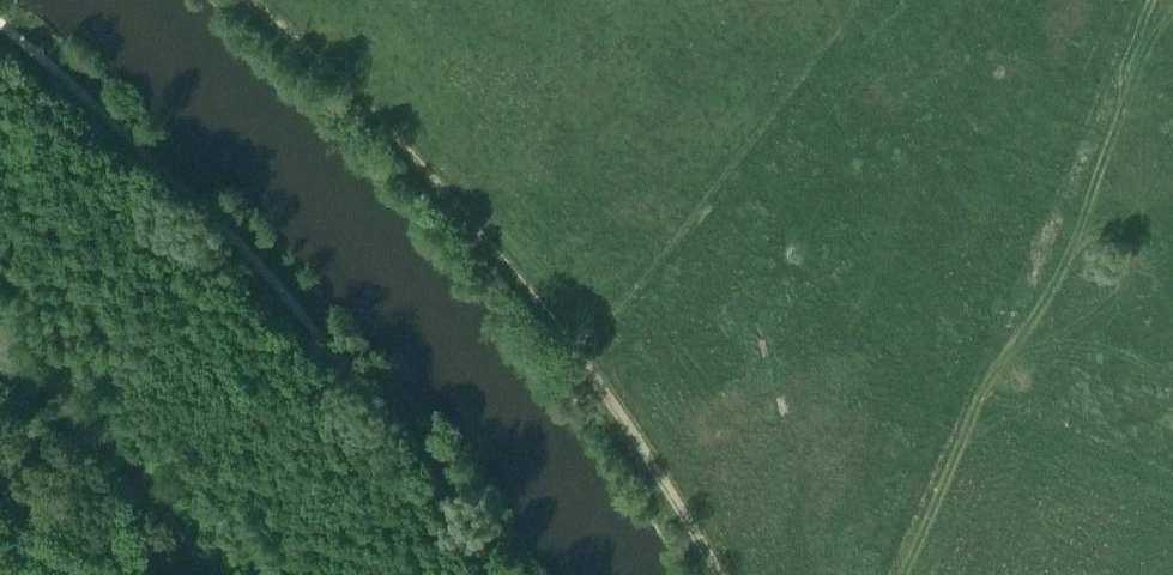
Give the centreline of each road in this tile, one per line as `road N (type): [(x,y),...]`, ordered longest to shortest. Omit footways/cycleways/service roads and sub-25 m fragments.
road 1 (track): [(722,574),(629,420),(517,271),(366,98),(256,0)]
road 2 (track): [(495,574),(426,471),(268,276),(0,29)]
road 3 (track): [(900,574),(1147,0)]
road 4 (track): [(0,349),(193,546),(204,574)]

